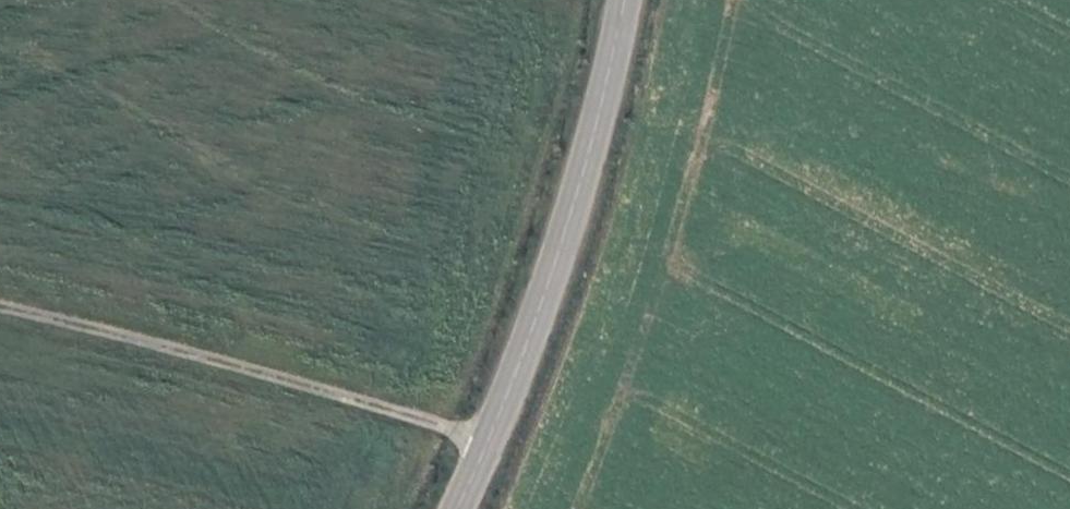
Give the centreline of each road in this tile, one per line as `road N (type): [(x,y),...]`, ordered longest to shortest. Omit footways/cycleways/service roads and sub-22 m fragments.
road 1 (tertiary): [(457,508),(494,436),(541,306),(583,175),(623,0)]

